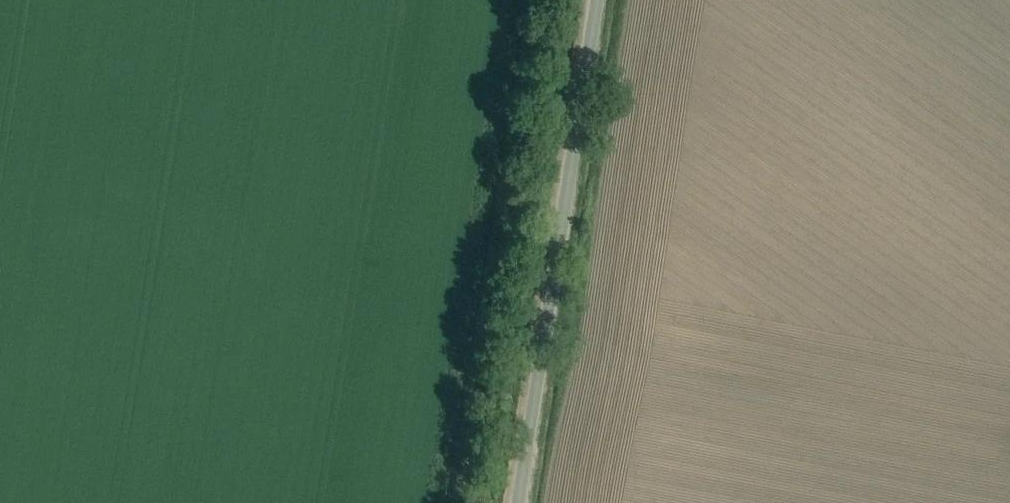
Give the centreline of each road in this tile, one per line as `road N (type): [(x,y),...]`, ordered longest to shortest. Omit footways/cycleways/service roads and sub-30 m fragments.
road 1 (unclassified): [(520,502),(598,0)]

